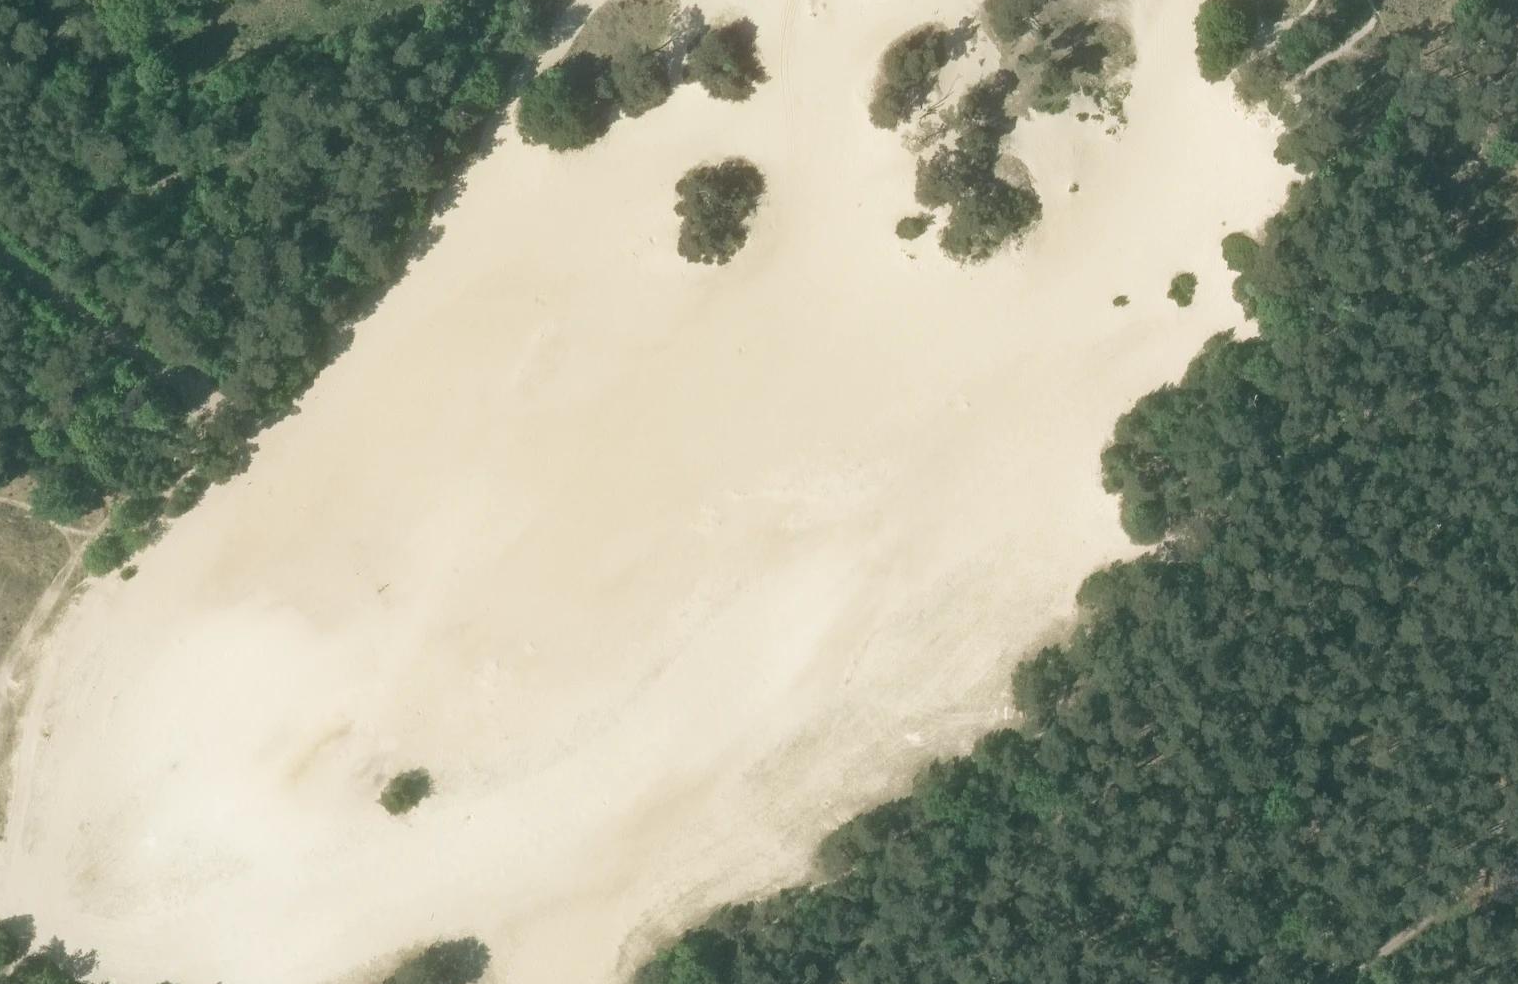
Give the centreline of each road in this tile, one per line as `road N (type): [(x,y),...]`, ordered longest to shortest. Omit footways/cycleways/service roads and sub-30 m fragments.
road 1 (track): [(574,0),(99,717),(17,983)]
road 2 (track): [(1488,821),(1456,873),(1311,983)]

